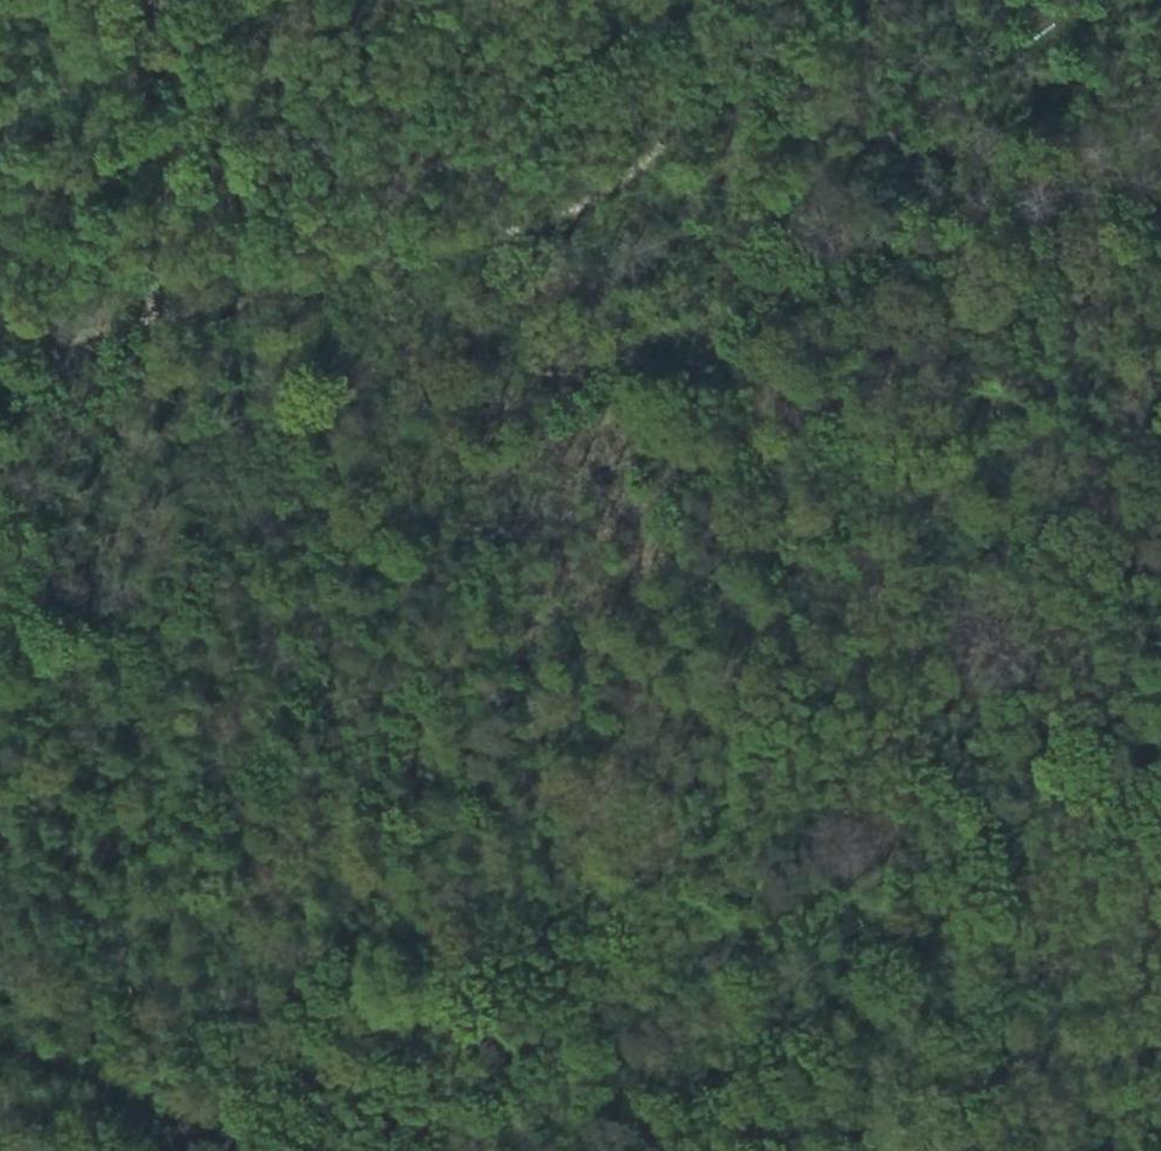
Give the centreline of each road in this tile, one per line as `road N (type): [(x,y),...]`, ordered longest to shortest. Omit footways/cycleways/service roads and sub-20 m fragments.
road 1 (track): [(807,0),(532,220),(155,350),(0,354)]

